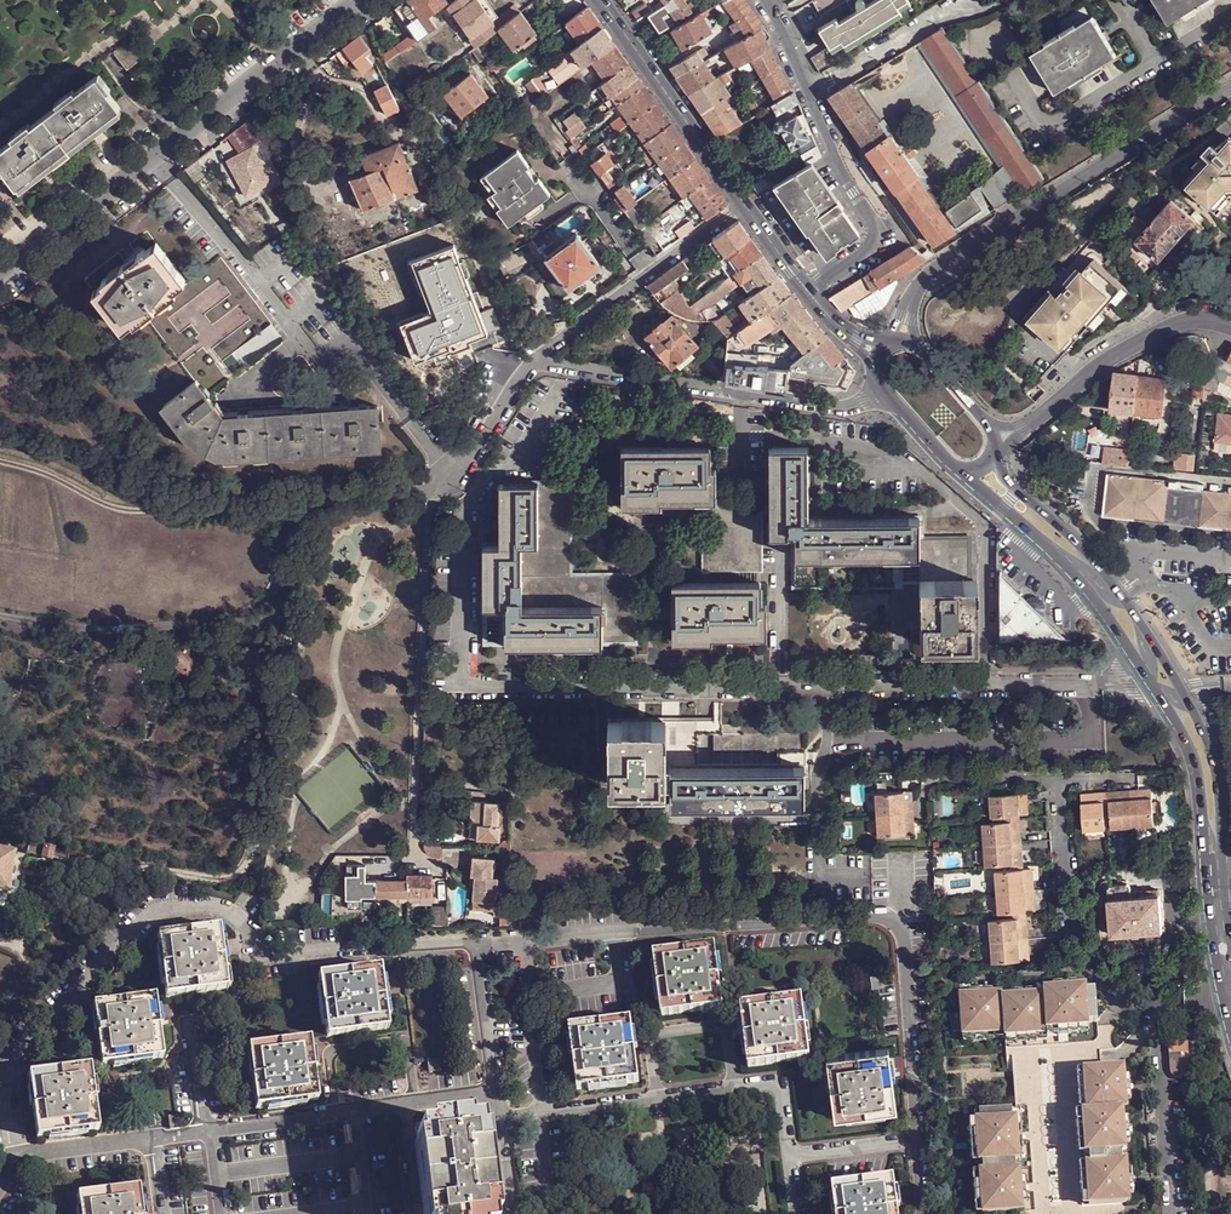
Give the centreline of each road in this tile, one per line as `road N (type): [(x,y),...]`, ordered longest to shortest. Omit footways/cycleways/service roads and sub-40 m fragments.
road 1 (track): [(418,494),(398,526),(377,539),(347,611),(338,652),(347,685),(330,732),(301,769),(289,887),(269,951)]
road 2 (residential): [(457,474),(355,343),(324,366),(155,153)]
road 3 (track): [(306,502),(300,667),(267,871),(271,899),(289,887)]
road 4 (unclassified): [(1230,84),(950,259),(920,285),(905,317)]
road 5 (residential): [(886,392),(851,406),(821,405),(534,362)]
road 6 (tertiary): [(1154,689),(1196,767),(1230,1031)]
road 7 (track): [(347,685),(362,741),(395,788),(388,806),(328,852),(301,896),(289,887)]
road 8 (residential): [(1230,15),(1046,127),(1014,76)]
road 9 (residential): [(996,440),(1153,335),(1185,323),(1230,328)]
road 10 (residential): [(534,362),(745,203)]
road 11 (residential): [(155,153),(358,0)]
road 12 (tertiary): [(745,203),(600,0)]
road 13 (residential): [(808,291),(871,249),(876,230),(830,156),(810,96)]
road 14 (tertiary): [(1230,932),(1215,767),(1188,699)]
road 15 (residential): [(987,7),(945,14),(810,96)]
road 16 (residential): [(0,274),(155,153)]
road 17 (tertiary): [(1123,596),(1089,551),(1017,490),(994,452)]
road 18 (residential): [(285,503),(432,493),(457,474)]
road 19 (tertiary): [(1069,566),(1154,689)]
road 20 (tertiary): [(966,471),(1069,566)]
road 21 (residential): [(457,474),(534,362)]
road 22 (tertiary): [(996,440),(917,346)]
road 23 (tertiary): [(1188,699),(1123,596)]

